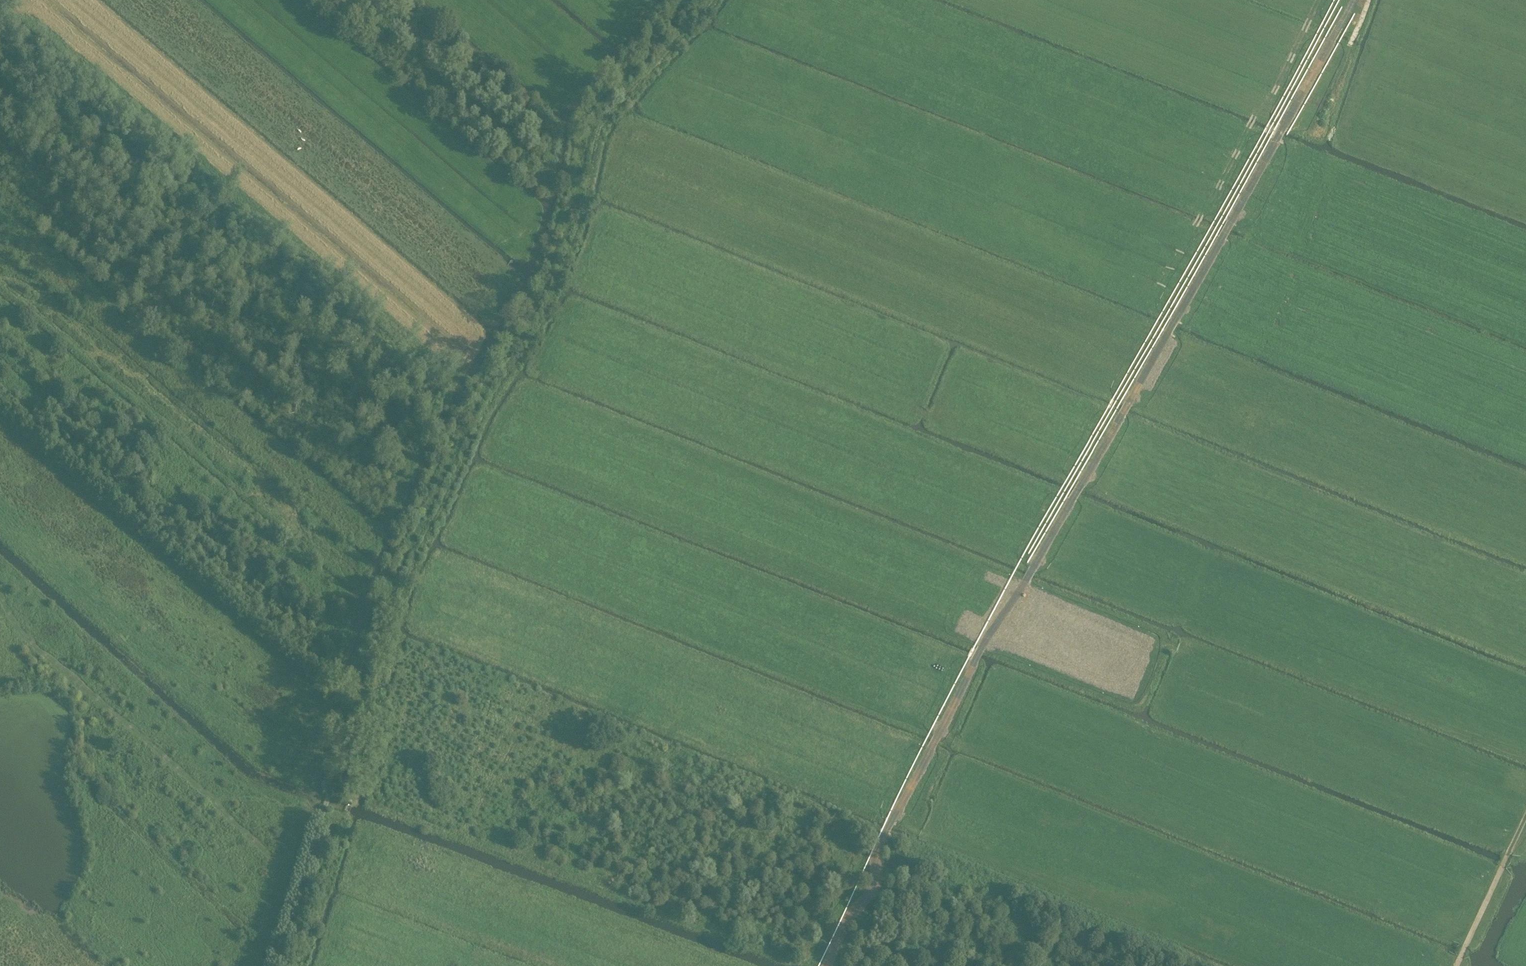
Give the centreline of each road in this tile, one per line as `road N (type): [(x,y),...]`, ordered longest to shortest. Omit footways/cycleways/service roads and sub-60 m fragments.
road 1 (track): [(712,0),(603,124),(590,203),(558,292),(480,427),(419,560)]
road 2 (track): [(253,965),(284,871),(36,648),(0,594)]
road 3 (track): [(280,965),(329,794)]
road 4 (track): [(1457,965),(1525,818)]

